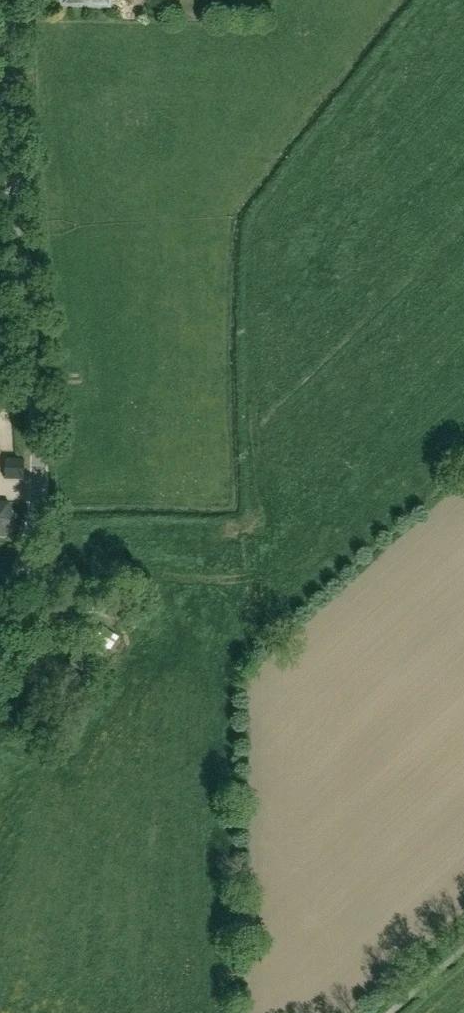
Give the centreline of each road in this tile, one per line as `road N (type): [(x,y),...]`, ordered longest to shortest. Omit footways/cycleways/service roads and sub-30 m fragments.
road 1 (unclassified): [(0,632),(43,511),(8,0)]

